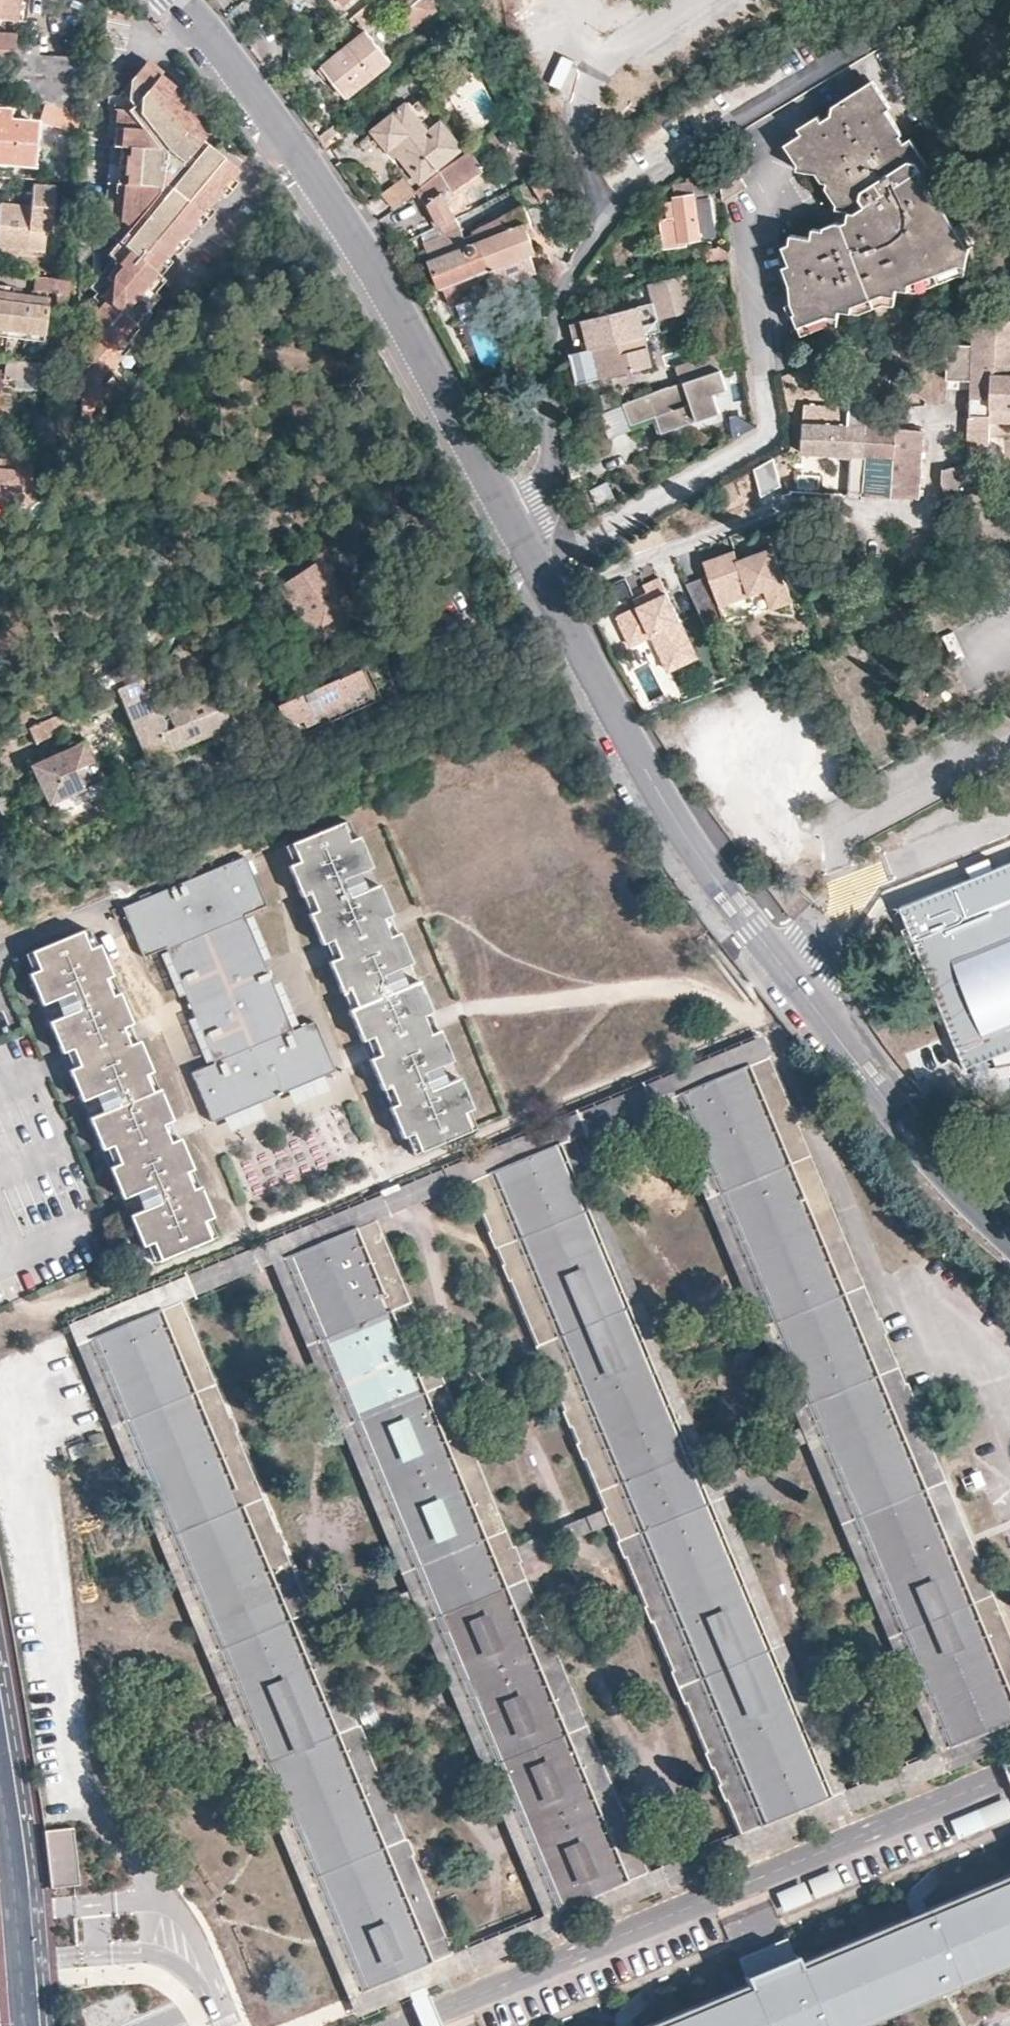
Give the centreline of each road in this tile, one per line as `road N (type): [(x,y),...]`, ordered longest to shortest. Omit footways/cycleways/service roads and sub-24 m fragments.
road 1 (tertiary): [(1009,1238),(868,1072),(728,890),(524,554)]
road 2 (residential): [(524,554),(549,476),(559,313),(595,241),(664,171),(928,0)]
road 3 (tertiary): [(524,554),(354,239),(174,0)]
road 4 (residential): [(28,2025),(0,1775)]

